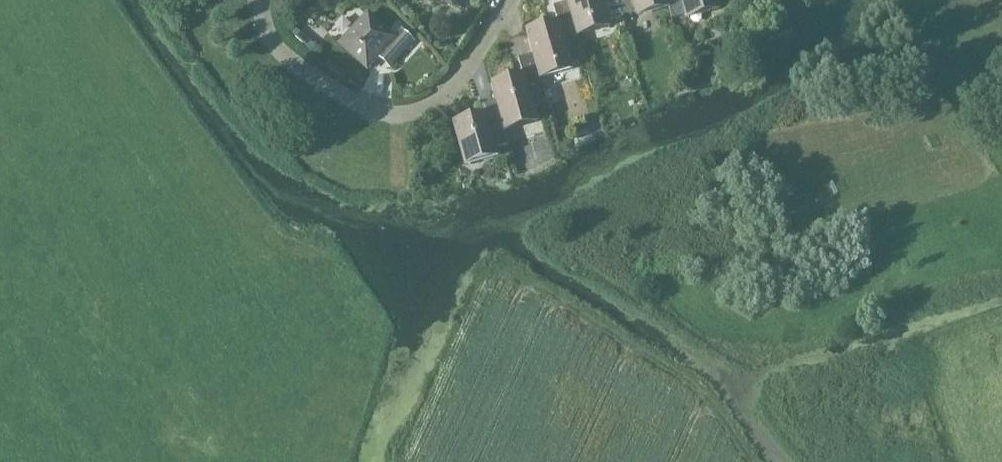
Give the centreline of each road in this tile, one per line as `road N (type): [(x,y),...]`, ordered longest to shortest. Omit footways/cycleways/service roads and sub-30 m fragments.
road 1 (residential): [(256,0),(258,25),(293,69),(358,106),(406,115),(436,105),(466,72),(510,0)]

